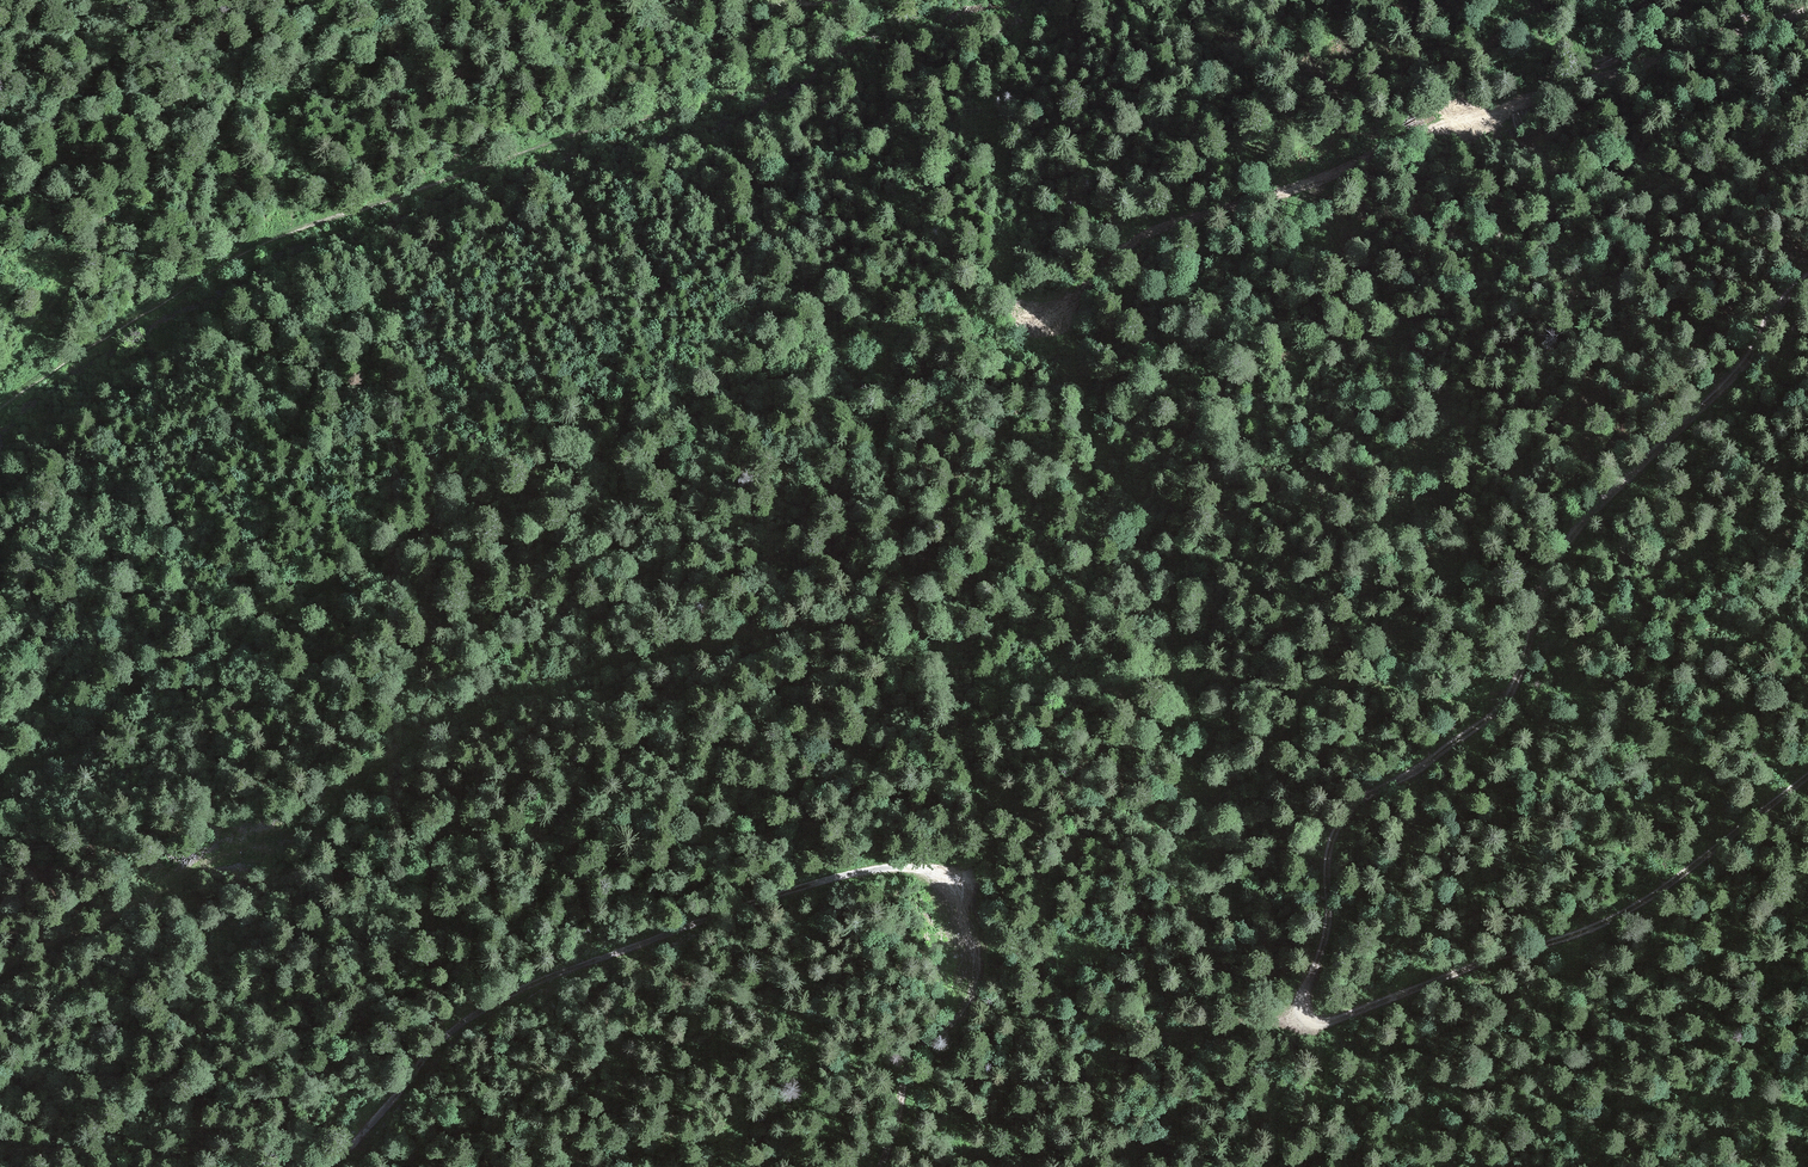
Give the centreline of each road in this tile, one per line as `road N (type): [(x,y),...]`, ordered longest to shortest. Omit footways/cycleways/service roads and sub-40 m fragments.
road 1 (track): [(1807,9),(1676,34),(1493,114),(1183,219),(1101,270),(1060,314),(924,331),(757,391),(0,778)]
road 2 (track): [(0,993),(70,964),(436,719),(611,664),(885,614),(908,629),(947,765),(962,840),(943,868)]
road 3 (track): [(1807,276),(1713,396),(1574,536),(1534,635),(1491,698),(1373,792),(1337,833),(1333,903),(1306,1008)]
road 4 (track): [(702,88),(640,123),(247,252),(81,349),(0,411)]
road 5 (track): [(943,868),(909,865),(792,889),(475,1009),(429,1045),(399,1096),(344,1153),(314,1166)]
road 6 (track): [(1306,1008),(1340,1011),(1430,963),(1565,935),(1626,911),(1703,864),(1807,774)]

